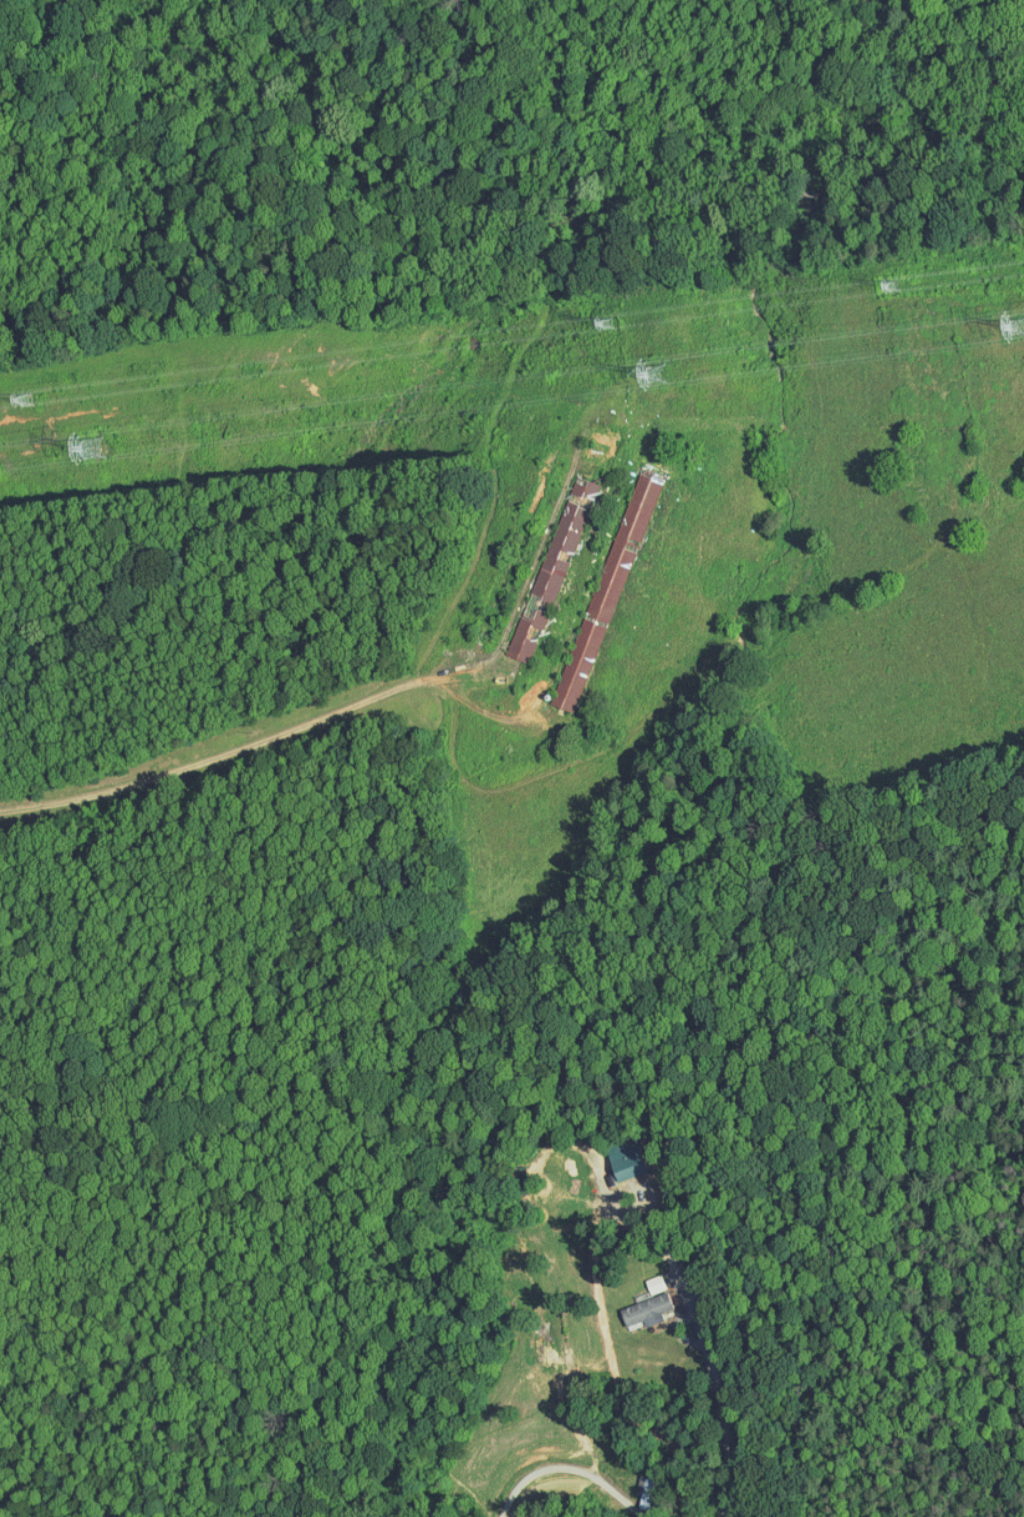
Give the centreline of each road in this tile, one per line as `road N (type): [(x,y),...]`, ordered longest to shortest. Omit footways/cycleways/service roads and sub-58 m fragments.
road 1 (residential): [(645,1516),(559,1475),(515,1491),(505,1516)]

